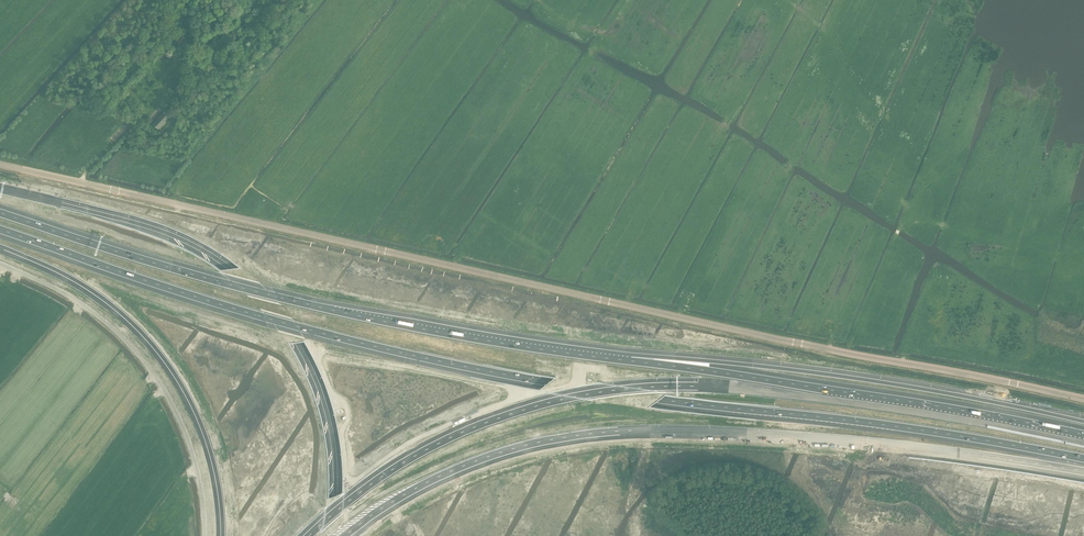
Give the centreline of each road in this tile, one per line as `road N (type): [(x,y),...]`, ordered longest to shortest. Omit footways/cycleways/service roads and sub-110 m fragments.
road 1 (motorway): [(0,230),(249,312),(441,362),(1083,459)]
road 2 (unclassified): [(1083,399),(798,344),(0,165)]
road 3 (motorway): [(344,535),(465,465),(603,432),(866,441),(1083,472)]
road 4 (motorway): [(630,361),(309,304),(0,213)]
road 5 (motorway): [(823,392),(666,386),(553,401),(415,456),(309,535)]
road 6 (motorway): [(329,535),(335,465),(324,403),(297,342),(265,302),(181,240),(0,188)]
road 7 (motorway): [(1083,422),(827,375),(630,361)]
road 8 (motorway): [(0,246),(89,288),(161,354),(204,431),(223,535)]
road 9 (motorway): [(1083,439),(823,392)]
road 10 (motorway): [(823,392),(630,361)]

